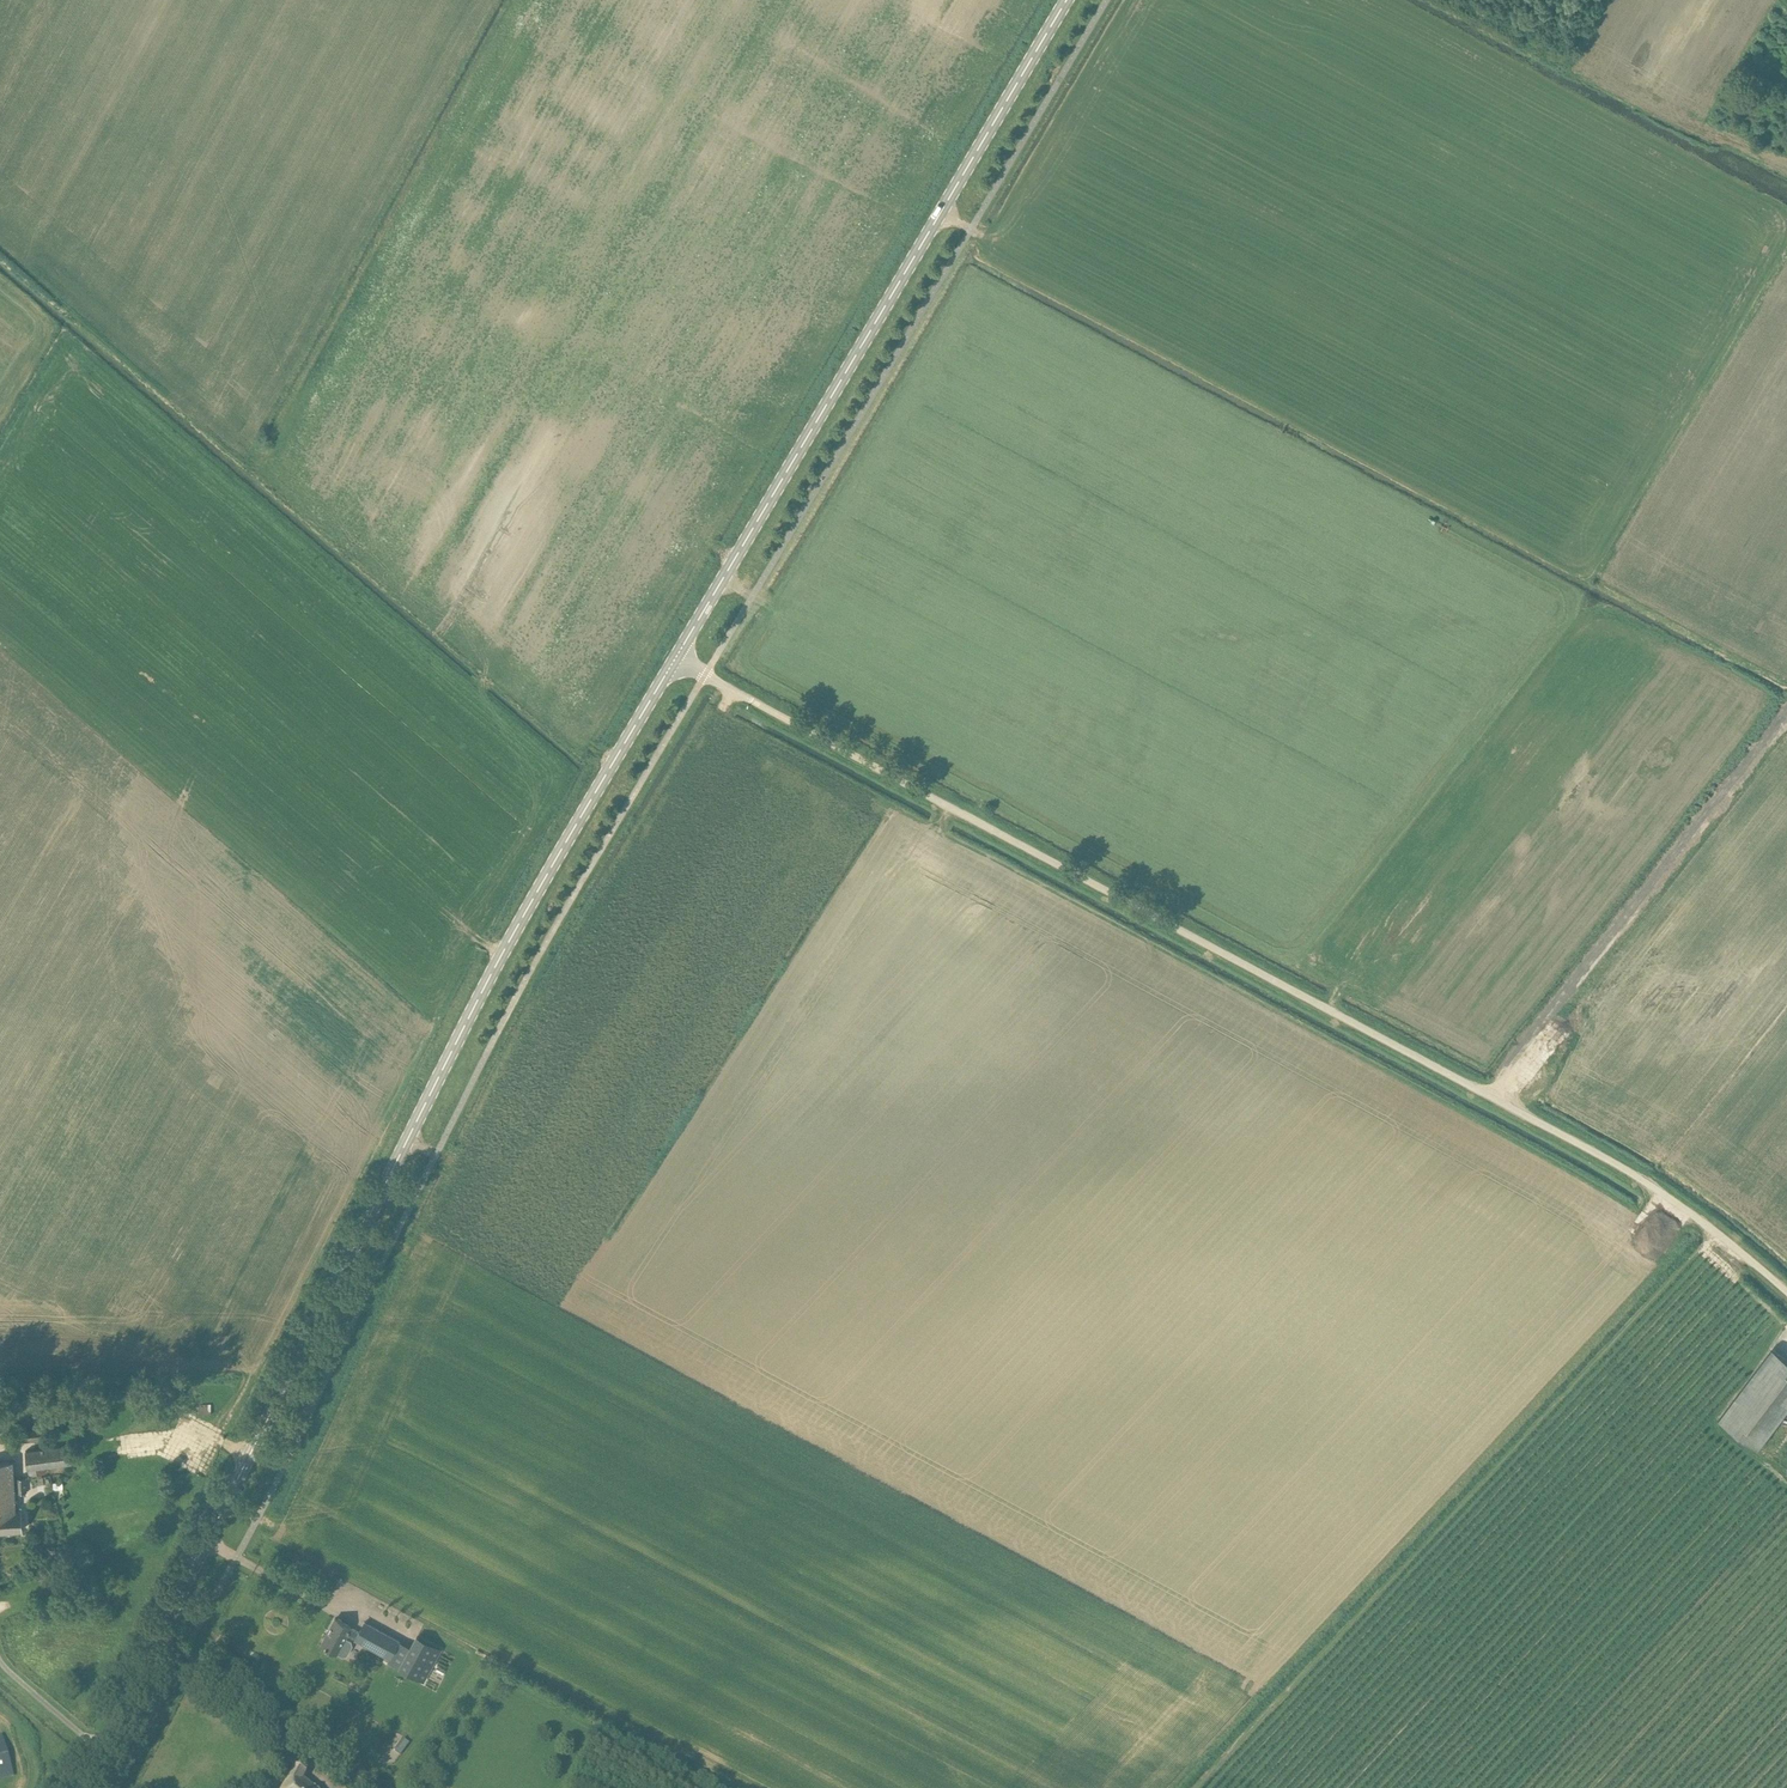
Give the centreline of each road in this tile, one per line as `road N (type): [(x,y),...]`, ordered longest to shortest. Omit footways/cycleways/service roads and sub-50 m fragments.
road 1 (unclassified): [(1786,1280),(1712,1213),(1554,1121),(675,659)]
road 2 (tertiary): [(83,1787),(470,1016),(675,659)]
road 3 (tertiary): [(675,659),(1066,0)]

